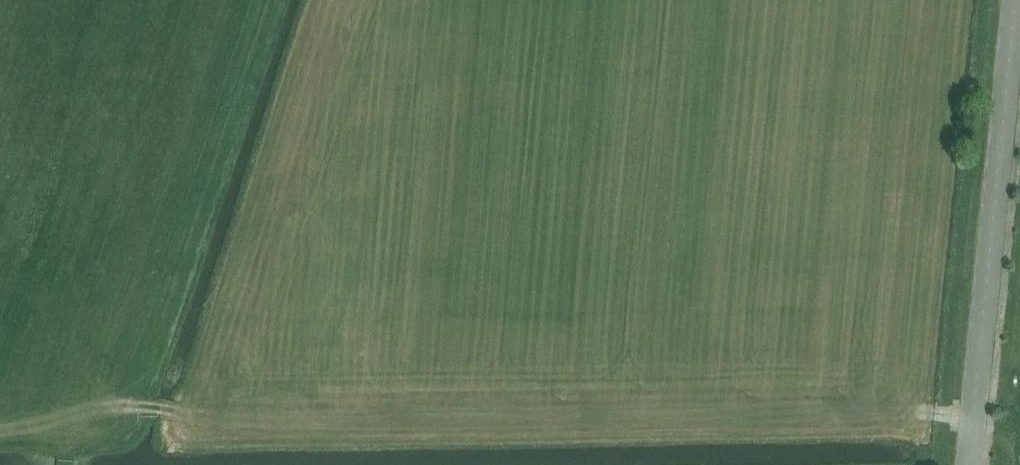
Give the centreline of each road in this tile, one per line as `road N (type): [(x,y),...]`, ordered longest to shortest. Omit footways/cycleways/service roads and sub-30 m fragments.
road 1 (unclassified): [(970,464),(1015,0)]

